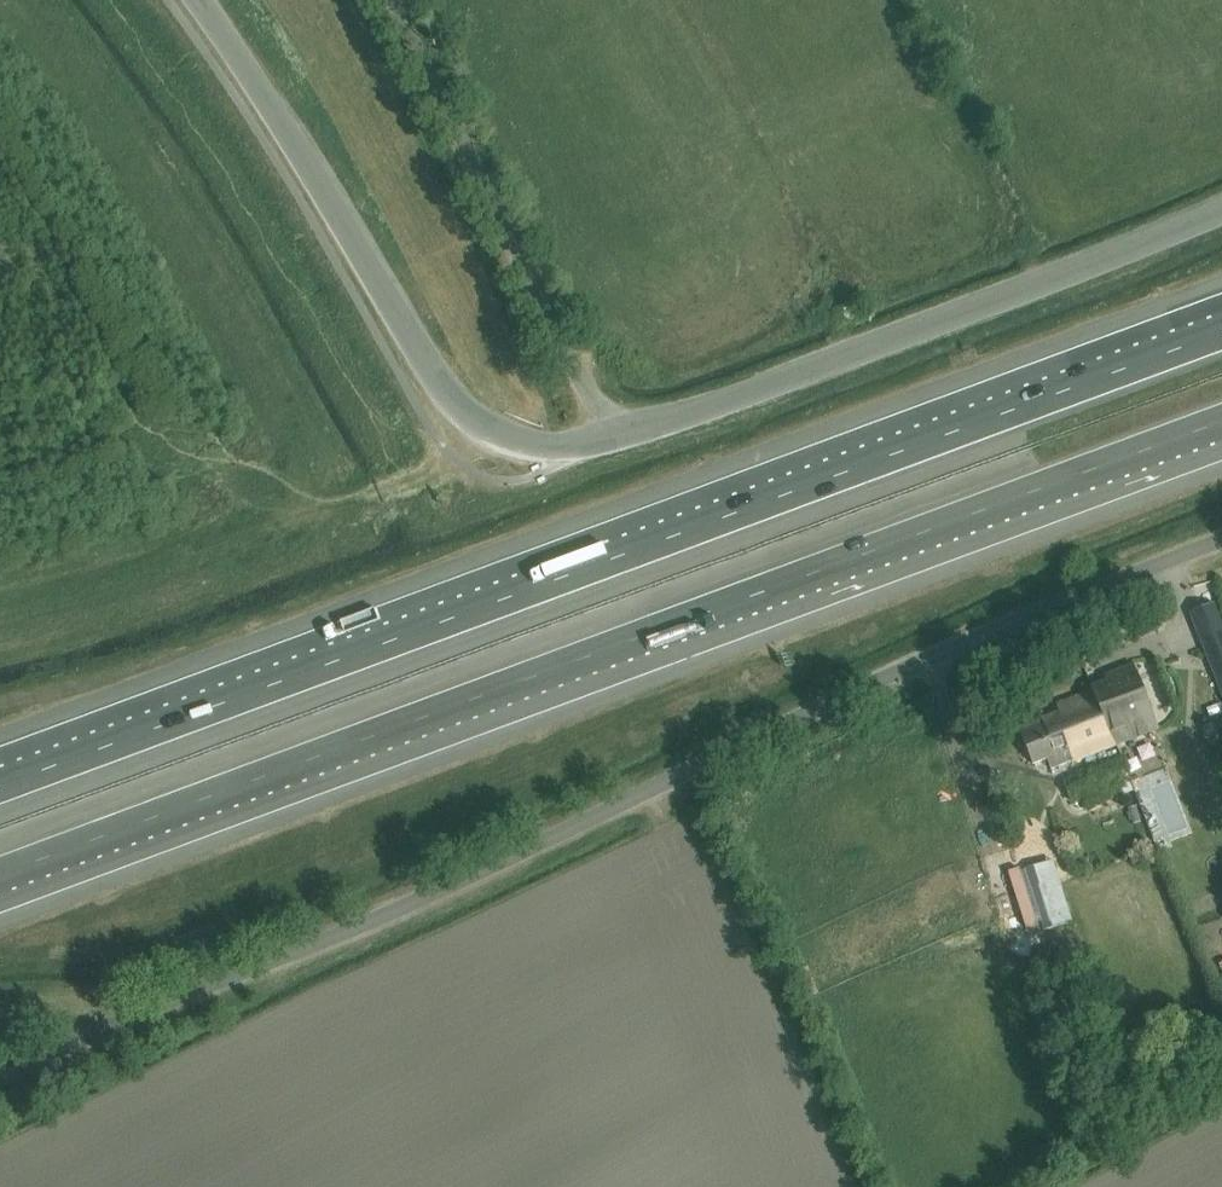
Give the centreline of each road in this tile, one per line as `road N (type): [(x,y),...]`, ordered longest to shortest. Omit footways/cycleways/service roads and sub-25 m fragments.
road 1 (unclassified): [(0,1076),(443,887),(1013,620),(1221,538)]
road 2 (motorway): [(0,878),(1221,422)]
road 3 (motorway): [(1221,330),(0,781)]
road 4 (unclassified): [(622,437),(523,444),(451,399),(199,0)]
road 5 (unclassified): [(622,437),(1221,210)]
road 6 (unclassified): [(388,0),(565,349),(622,437)]

